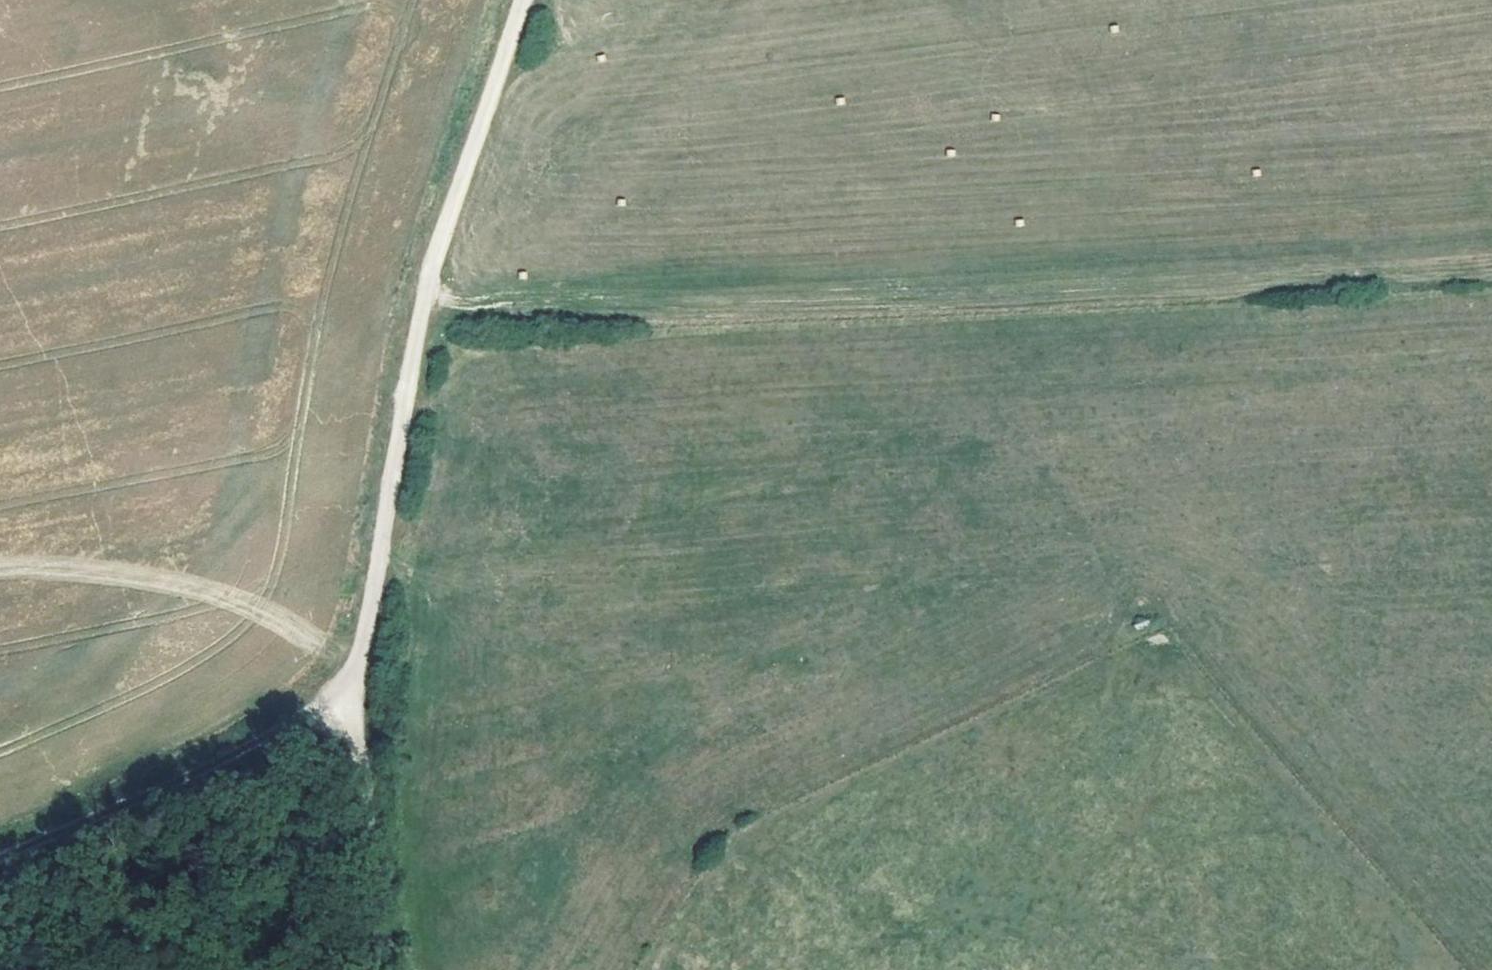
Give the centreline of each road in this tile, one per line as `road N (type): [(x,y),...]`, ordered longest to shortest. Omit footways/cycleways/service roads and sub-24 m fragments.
road 1 (unclassified): [(0,853),(78,828),(276,737),(317,712),(348,676),(368,631),(429,282),(525,0)]
road 2 (track): [(336,693),(358,716),(400,969)]

